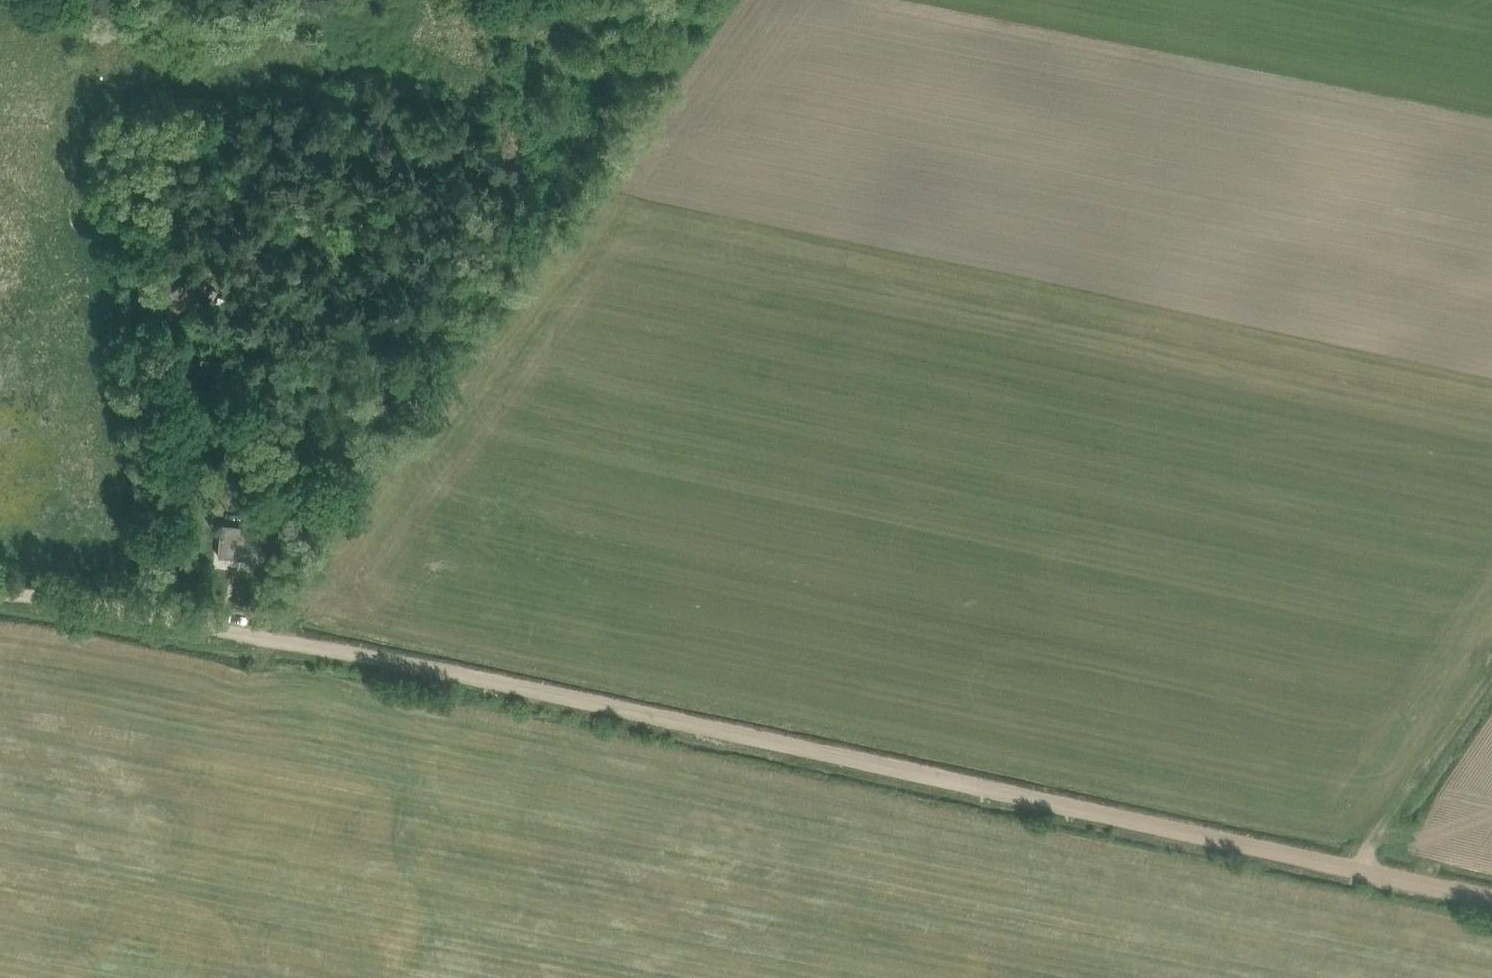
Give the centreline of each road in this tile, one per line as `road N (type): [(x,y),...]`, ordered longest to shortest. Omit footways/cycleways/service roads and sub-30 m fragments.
road 1 (track): [(1491,899),(232,629),(0,593)]

